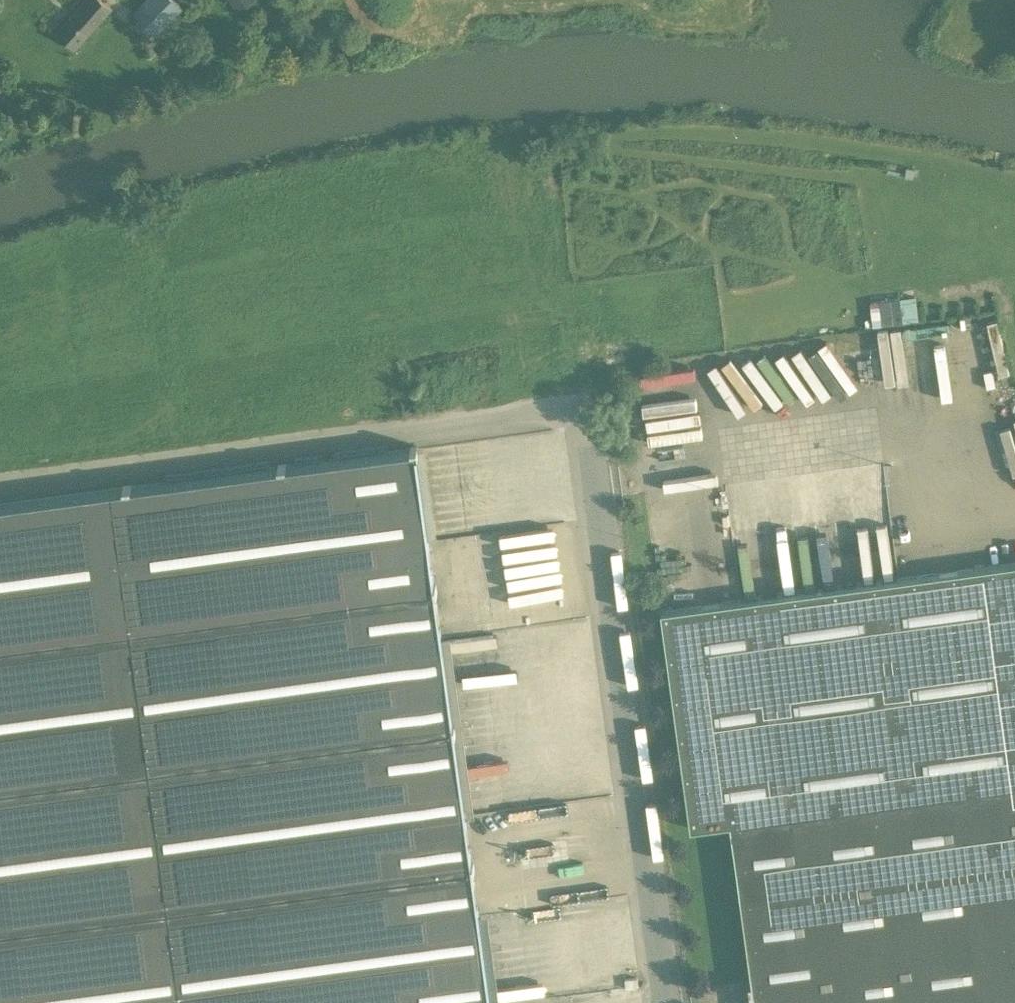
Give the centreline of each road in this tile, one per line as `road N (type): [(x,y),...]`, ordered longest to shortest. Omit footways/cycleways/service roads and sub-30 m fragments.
road 1 (unclassified): [(667,1002),(587,407)]

